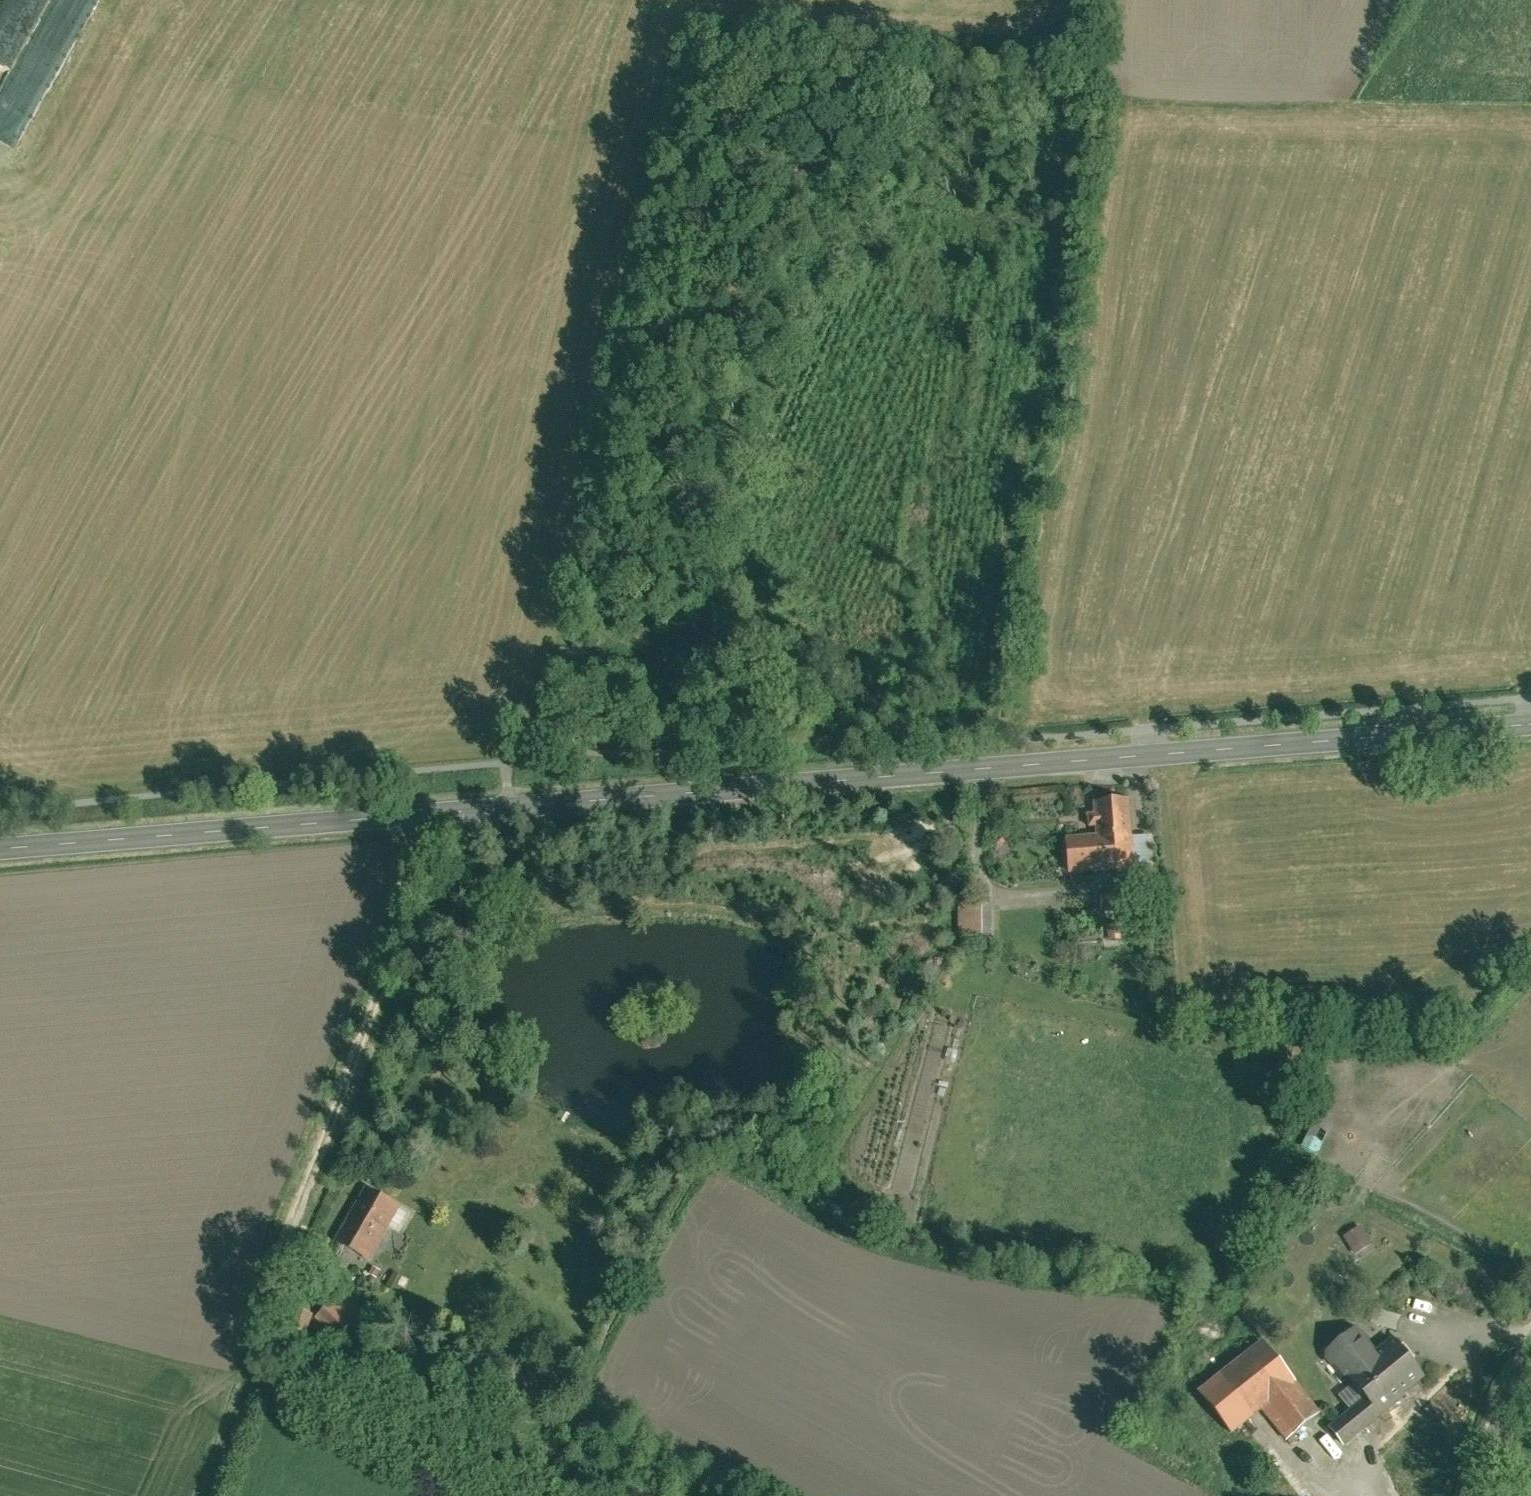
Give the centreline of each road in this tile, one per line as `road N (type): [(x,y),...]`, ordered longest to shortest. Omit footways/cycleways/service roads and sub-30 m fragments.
road 1 (tertiary): [(1530,729),(0,849)]
road 2 (track): [(434,813),(432,858),(266,1287),(248,1379),(208,1495)]
road 3 (unclassified): [(1530,1352),(1465,1495)]

